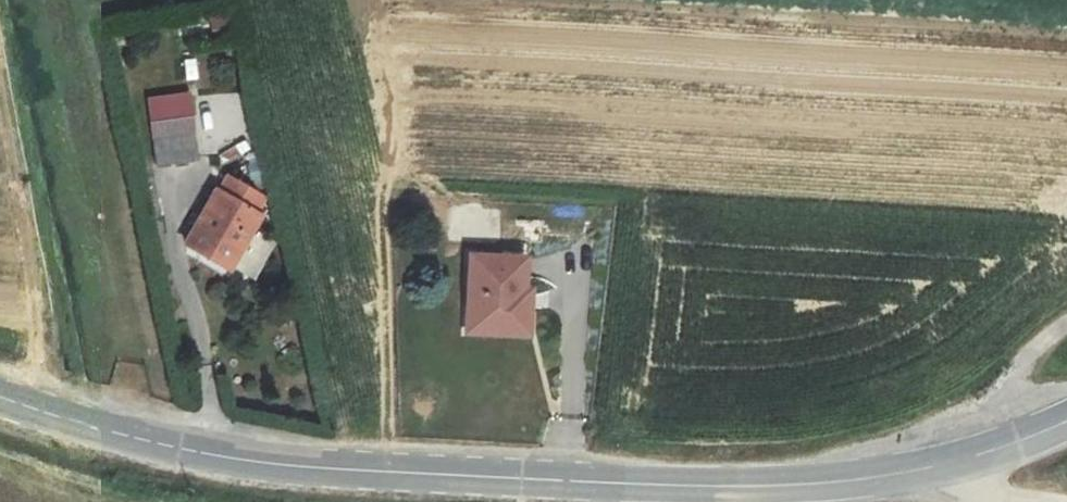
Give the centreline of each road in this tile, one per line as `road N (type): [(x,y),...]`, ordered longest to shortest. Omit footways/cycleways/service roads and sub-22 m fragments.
road 1 (tertiary): [(0,396),(96,429),(269,465),(717,487),(851,481),(973,461),(1066,428)]
road 2 (track): [(1066,338),(1022,371),(973,461),(991,501)]

